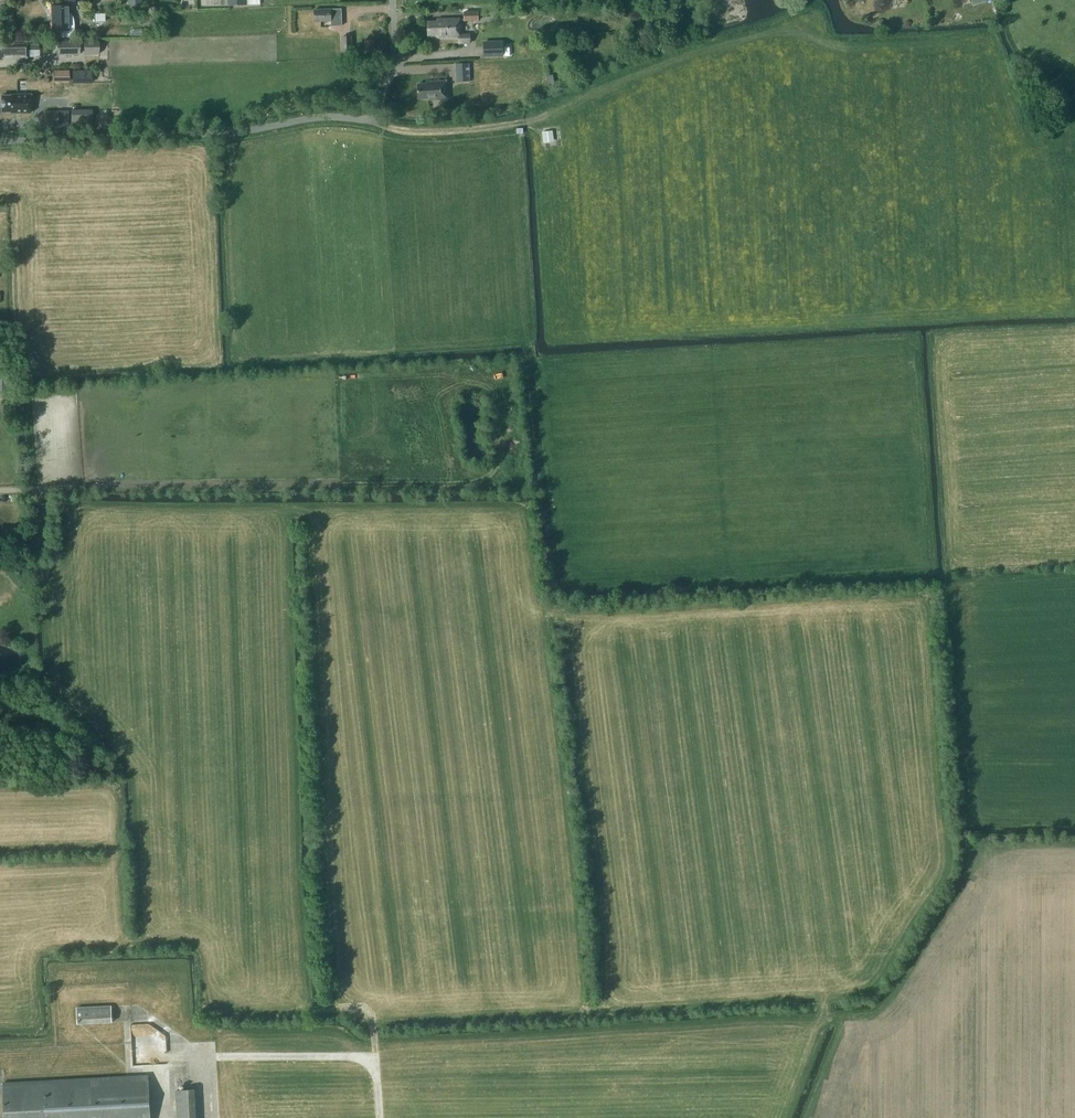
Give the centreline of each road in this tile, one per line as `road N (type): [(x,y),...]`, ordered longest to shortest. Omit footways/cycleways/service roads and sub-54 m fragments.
road 1 (unclassified): [(0,142),(141,141),(333,115),(373,118),(395,63),(393,0)]

